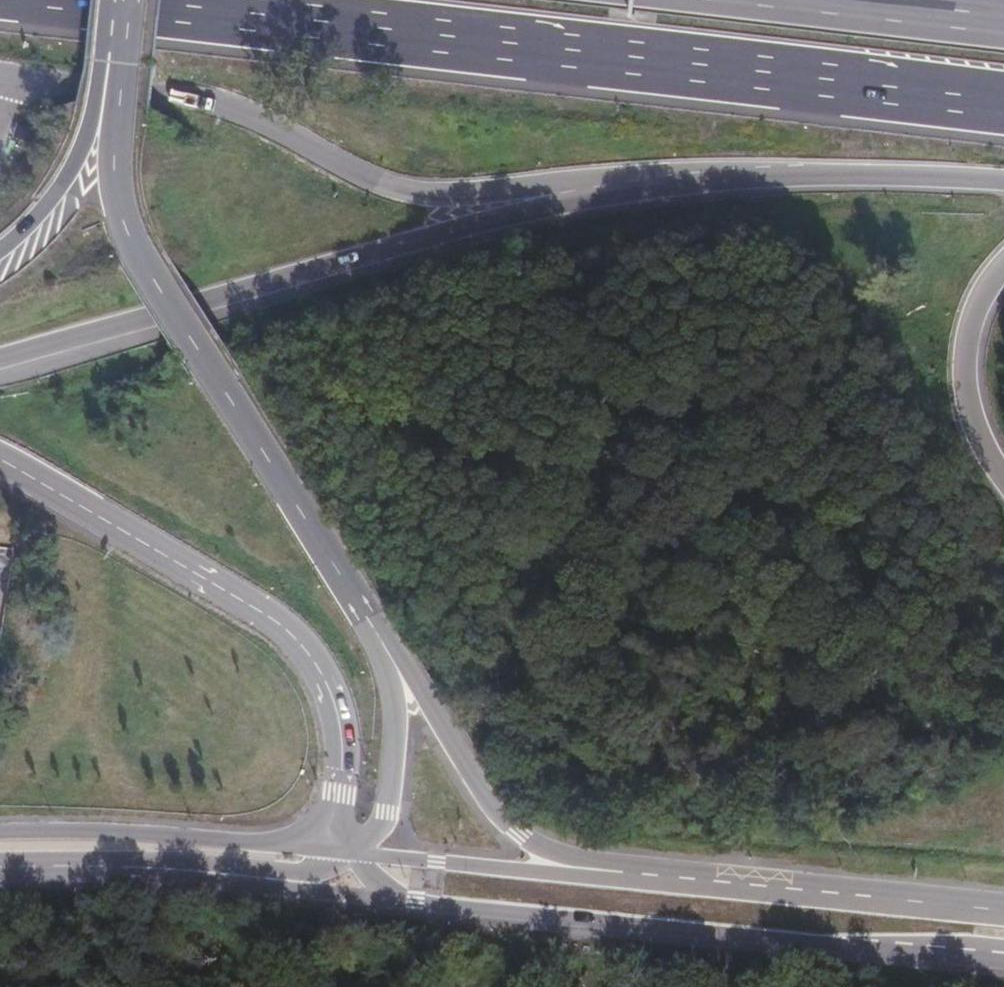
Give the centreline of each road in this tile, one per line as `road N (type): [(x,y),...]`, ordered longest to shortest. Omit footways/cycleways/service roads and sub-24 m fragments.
road 1 (motorway): [(0,357),(451,231),(634,192),(818,176),(1003,179)]
road 2 (motorway): [(129,0),(1003,105)]
road 3 (secondary): [(364,611),(128,226),(116,166),(128,0)]
road 4 (secondary): [(393,900),(1003,959)]
road 5 (secondary): [(0,459),(279,621),(313,656),(341,721),(339,824),(351,852)]
road 6 (secondary): [(642,877),(623,864),(543,845),(499,810),(420,680),(364,611)]
road 7 (secondary): [(1003,912),(642,877)]
road 8 (secondary): [(351,852),(160,836),(0,834)]
road 9 (secondary): [(0,870),(118,869),(297,890)]
road 10 (secondary): [(642,877),(351,852)]
road 11 (trunk): [(0,253),(40,216),(79,158),(126,0)]
road 12 (secondary): [(351,852),(387,812),(395,735),(389,685),(364,611)]
road 13 (motorway): [(1003,480),(971,422),(963,372),(970,321),(1003,263)]
road 14 (motorway): [(1003,20),(829,0)]

